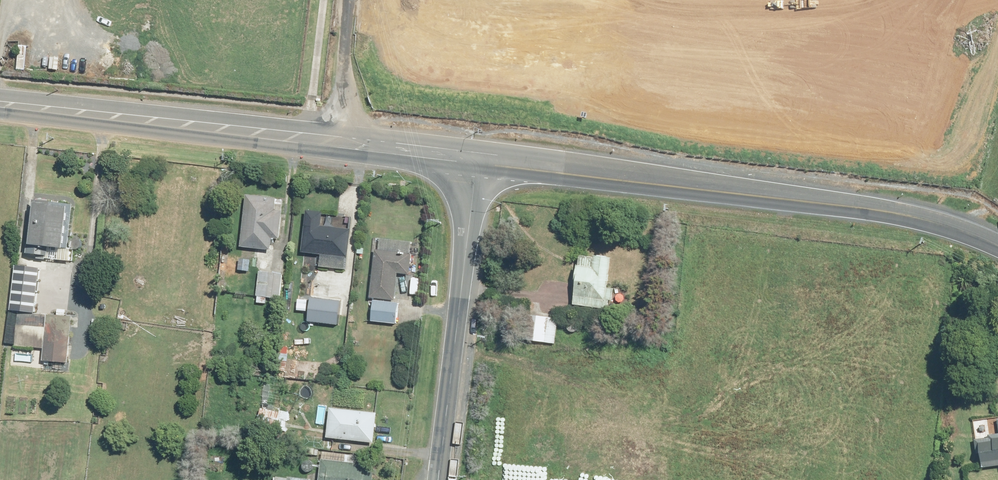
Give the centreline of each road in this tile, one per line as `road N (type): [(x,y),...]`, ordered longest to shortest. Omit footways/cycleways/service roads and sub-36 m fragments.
road 1 (unclassified): [(515,164),(891,213),(997,246)]
road 2 (secondary): [(0,106),(438,154)]
road 3 (residential): [(913,0),(889,94),(867,104),(730,80),(722,66),(730,0)]
road 4 (tertiary): [(442,479),(473,198)]

